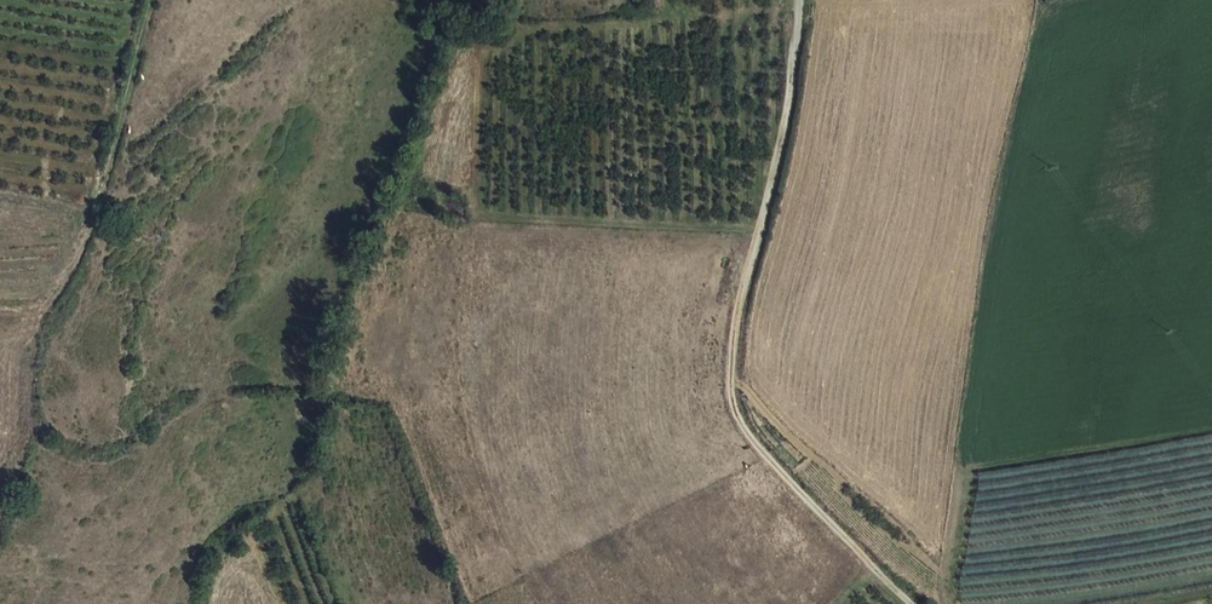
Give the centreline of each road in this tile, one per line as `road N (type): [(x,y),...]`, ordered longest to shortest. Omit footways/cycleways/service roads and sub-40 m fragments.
road 1 (unclassified): [(801,0),(762,231),(737,312),(731,390),(739,421),(763,454),(912,603)]
road 2 (track): [(157,0),(119,152),(74,272),(55,301),(0,310)]

